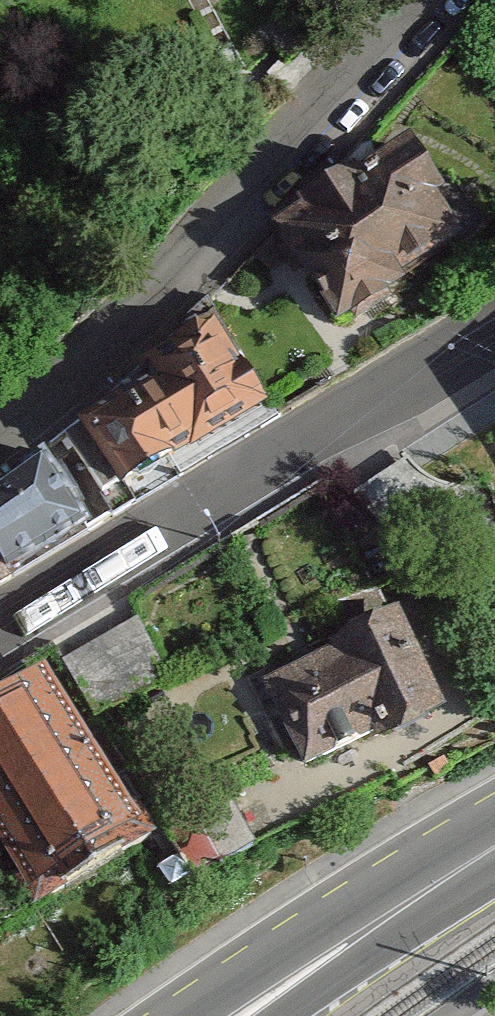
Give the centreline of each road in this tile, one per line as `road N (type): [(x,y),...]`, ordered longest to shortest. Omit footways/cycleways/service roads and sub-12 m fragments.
road 1 (residential): [(0,442),(131,327),(437,0)]
road 2 (tertiary): [(0,622),(494,320)]
road 3 (primary): [(494,847),(189,1015)]
road 4 (primary): [(276,1015),(494,849)]

